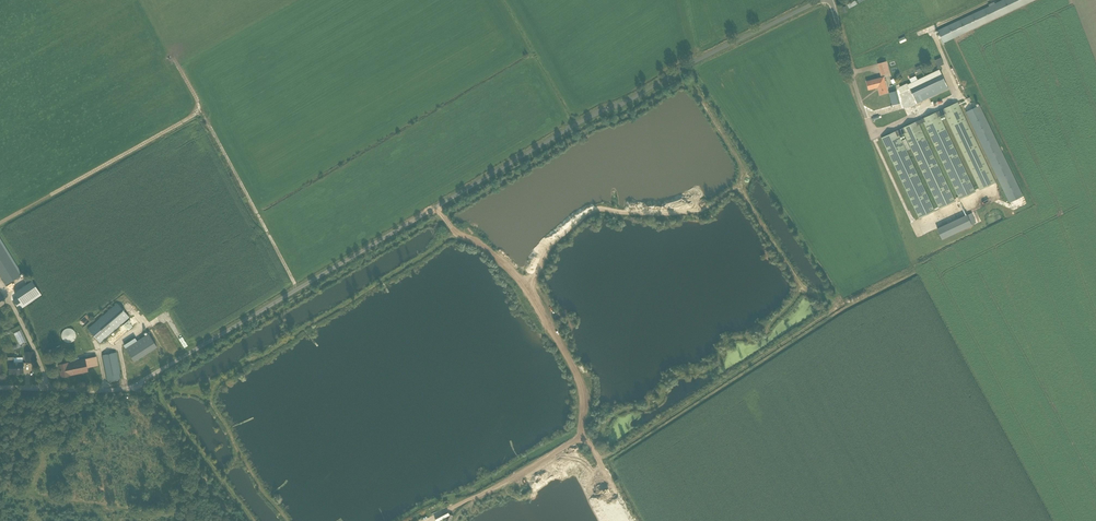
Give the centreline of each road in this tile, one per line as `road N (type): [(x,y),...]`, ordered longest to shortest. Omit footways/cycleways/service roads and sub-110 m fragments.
road 1 (unclassified): [(136,384),(571,126),(820,0)]
road 2 (unclassified): [(236,520),(136,384)]
road 3 (unclassified): [(0,386),(136,384)]
road 4 (unclassified): [(865,117),(831,0)]

